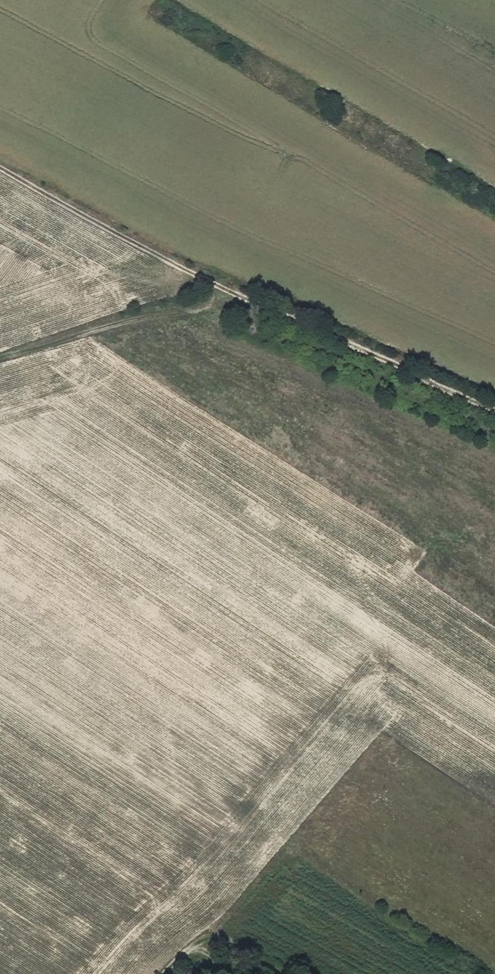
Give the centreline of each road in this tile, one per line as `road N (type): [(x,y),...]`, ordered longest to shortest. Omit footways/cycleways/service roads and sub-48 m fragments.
road 1 (track): [(0,355),(142,313),(245,295),(0,166)]
road 2 (track): [(245,295),(494,409)]
road 3 (track): [(281,973),(225,943),(194,943),(167,973)]

